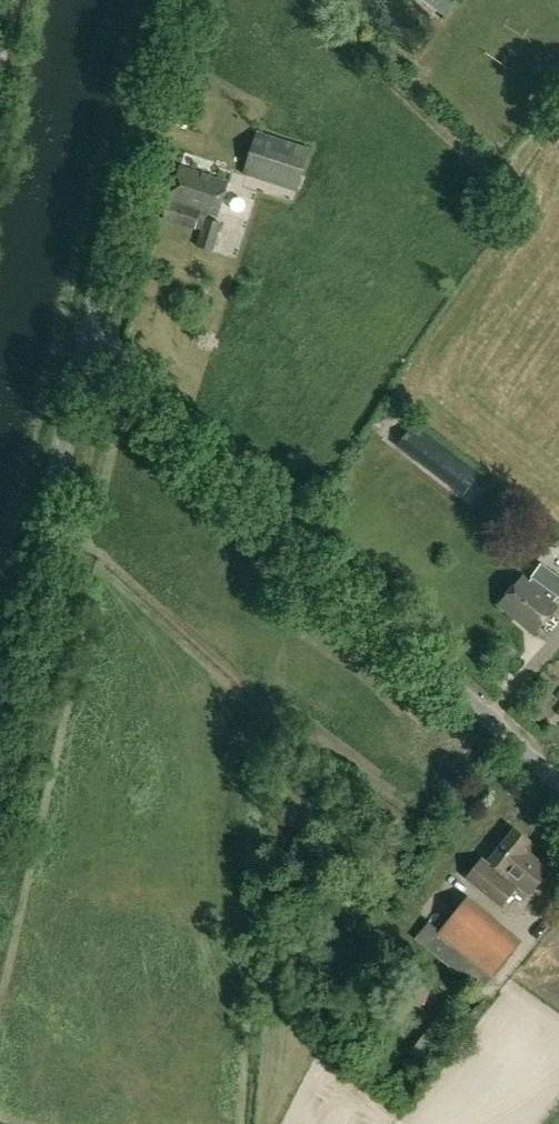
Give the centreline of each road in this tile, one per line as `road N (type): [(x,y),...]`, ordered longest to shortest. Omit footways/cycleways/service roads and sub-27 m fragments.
road 1 (unclassified): [(558,787),(90,334)]
road 2 (tertiary): [(0,706),(90,334)]
road 3 (tertiary): [(90,334),(168,0)]

